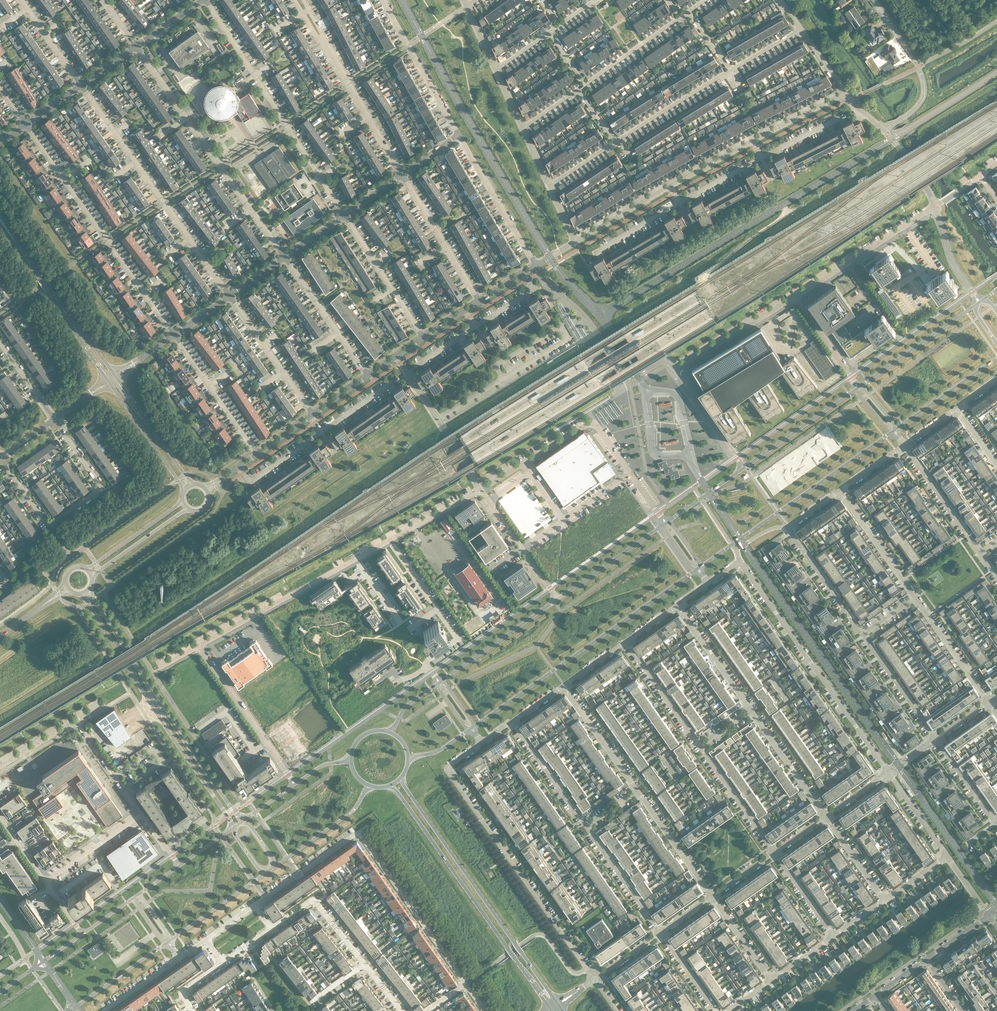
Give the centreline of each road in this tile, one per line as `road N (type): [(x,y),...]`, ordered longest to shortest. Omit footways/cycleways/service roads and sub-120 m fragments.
road 1 (residential): [(576,242),(846,93)]
road 2 (residential): [(482,743),(447,769),(594,979)]
road 3 (residential): [(888,772),(740,562),(708,584)]
road 4 (secondary): [(388,786),(548,1006)]
road 5 (secondary): [(555,1001),(401,777)]
road 6 (secondary): [(475,725),(694,571)]
road 7 (residential): [(286,257),(136,47)]
road 8 (residential): [(175,334),(26,124)]
road 9 (residential): [(344,216),(205,0)]
road 10 (residential): [(230,295),(81,86)]
road 11 (residential): [(795,298),(678,371),(740,471)]
road 12 (residential): [(659,514),(593,425),(481,489)]
road 13 (secondary): [(702,566),(890,433)]
road 14 (residential): [(863,635),(788,527),(840,491)]
road 15 (residential): [(465,984),(355,835)]
road 16 (residential): [(356,560),(198,647)]
road 17 (residential): [(198,647),(295,784)]
road 18 (residential): [(935,207),(795,298)]
road 19 (residential): [(396,357),(481,489)]
road 20 (residential): [(402,175),(322,40)]
road 21 (residential): [(384,0),(459,135)]
road 22 (residential): [(459,135),(537,265)]
road 23 (residential): [(49,526),(102,488),(54,420)]
road 24 (secondary): [(243,821),(157,700)]
road 25 (secondary): [(151,705),(234,828)]
road 26 (residential): [(479,301),(402,175)]
road 27 (residential): [(259,454),(175,334)]
road 28 (residential): [(314,415),(230,295)]
road 29 (residential): [(369,376),(286,257)]
road 30 (residential): [(424,337),(344,216)]
road 31 (secondary): [(855,389),(740,471)]
road 32 (secondary): [(557,599),(443,680)]
road 33 (secondary): [(974,306),(862,385)]
road 34 (residential): [(616,142),(731,71)]
road 35 (residential): [(481,489),(557,599)]
road 36 (secondary): [(82,593),(151,705)]
road 37 (residential): [(365,964),(312,901),(271,928)]
road 38 (residential): [(916,598),(840,491)]
road 39 (secondary): [(193,486),(118,379)]
road 40 (secondary): [(157,700),(89,589)]
road 41 (secondary): [(110,384),(185,490)]
road 42 (residential): [(980,553),(905,447)]
road 43 (residential): [(661,932),(586,826)]
road 44 (residential): [(775,852),(700,746)]
road 45 (residential): [(826,816),(752,710)]
road 46 (residential): [(712,896),(638,790)]
road 47 (residential): [(752,710),(677,605)]
road 48 (secondary): [(662,525),(557,599)]
road 49 (residential): [(638,790),(564,685)]
road 50 (residential): [(700,746),(626,641)]
road 51 (residential): [(586,826),(512,722)]
road 52 (residential): [(936,739),(863,635)]
road 53 (residential): [(989,701),(916,598)]
road 54 (secondary): [(275,866),(354,810),(370,786)]
road 55 (residential): [(255,905),(355,835)]
road 56 (secondary): [(897,428),(996,358)]

